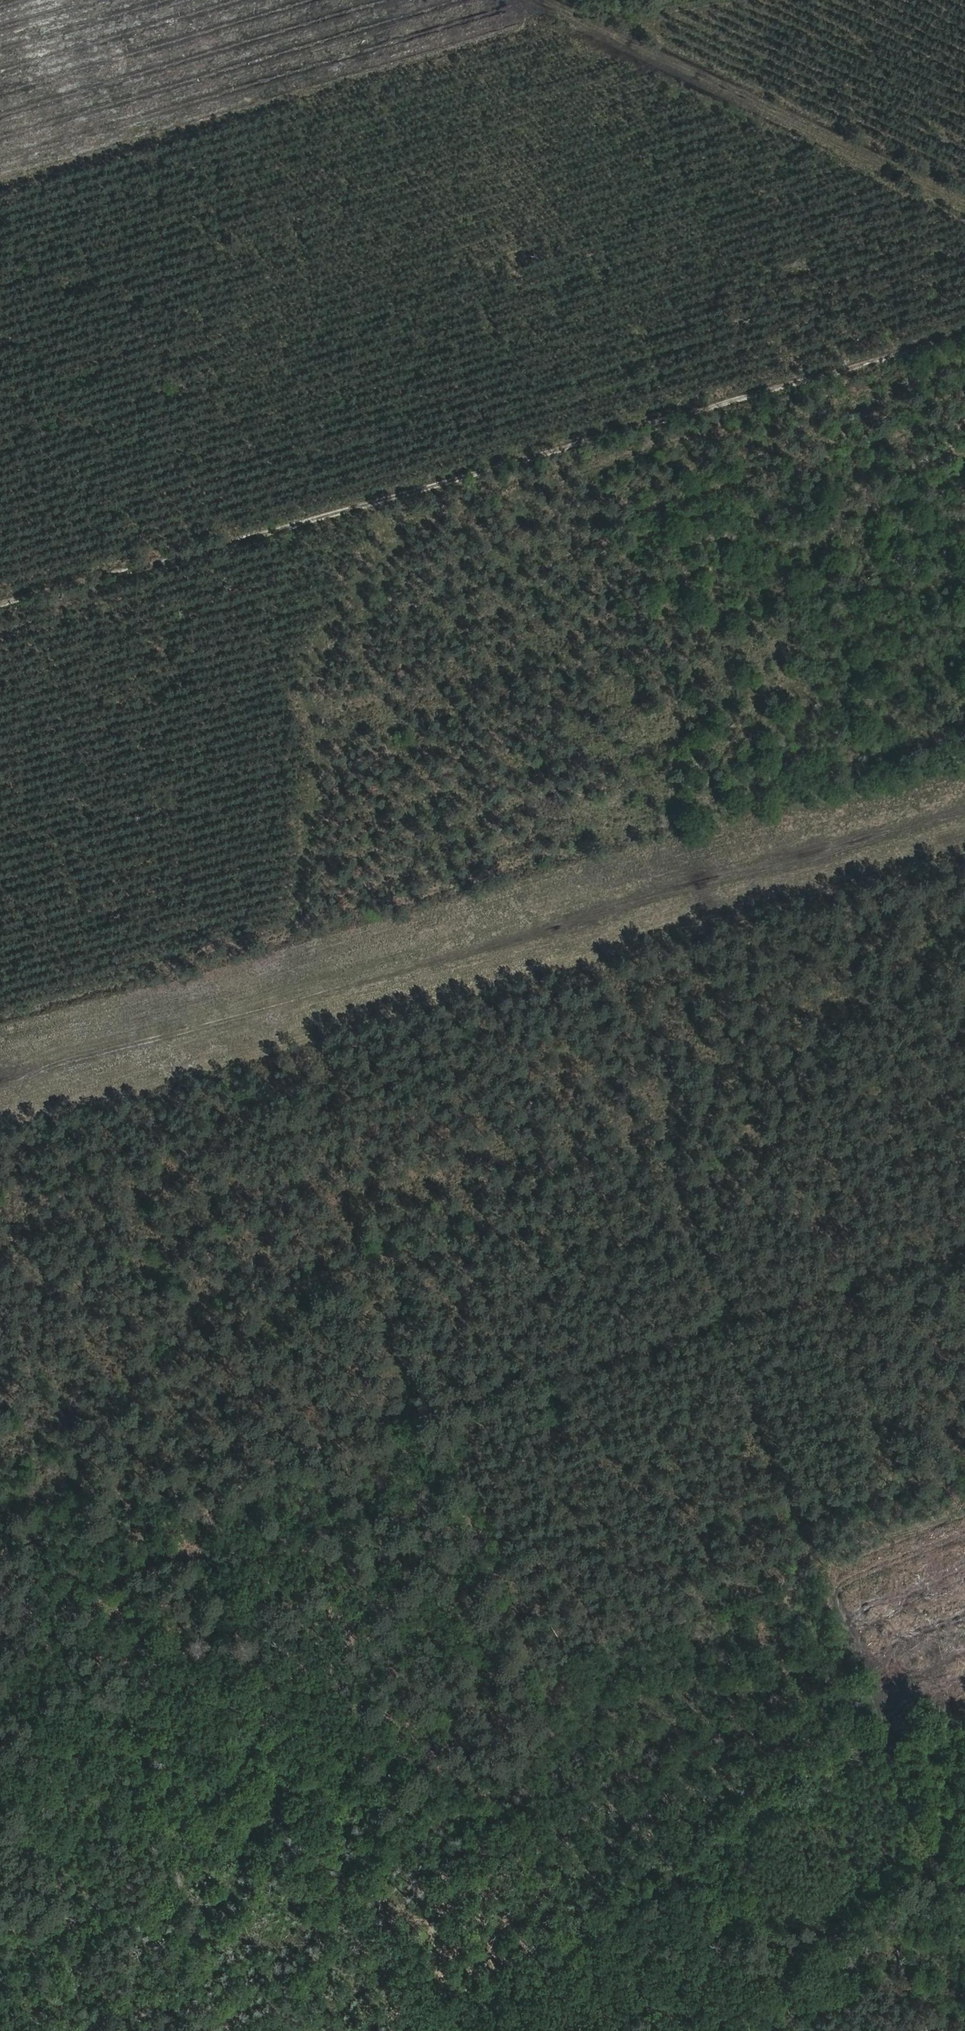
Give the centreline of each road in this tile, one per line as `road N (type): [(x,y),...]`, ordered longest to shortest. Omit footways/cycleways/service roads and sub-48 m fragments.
road 1 (track): [(964,343),(0,606)]
road 2 (track): [(0,1064),(964,803)]
road 3 (track): [(964,204),(520,0)]

